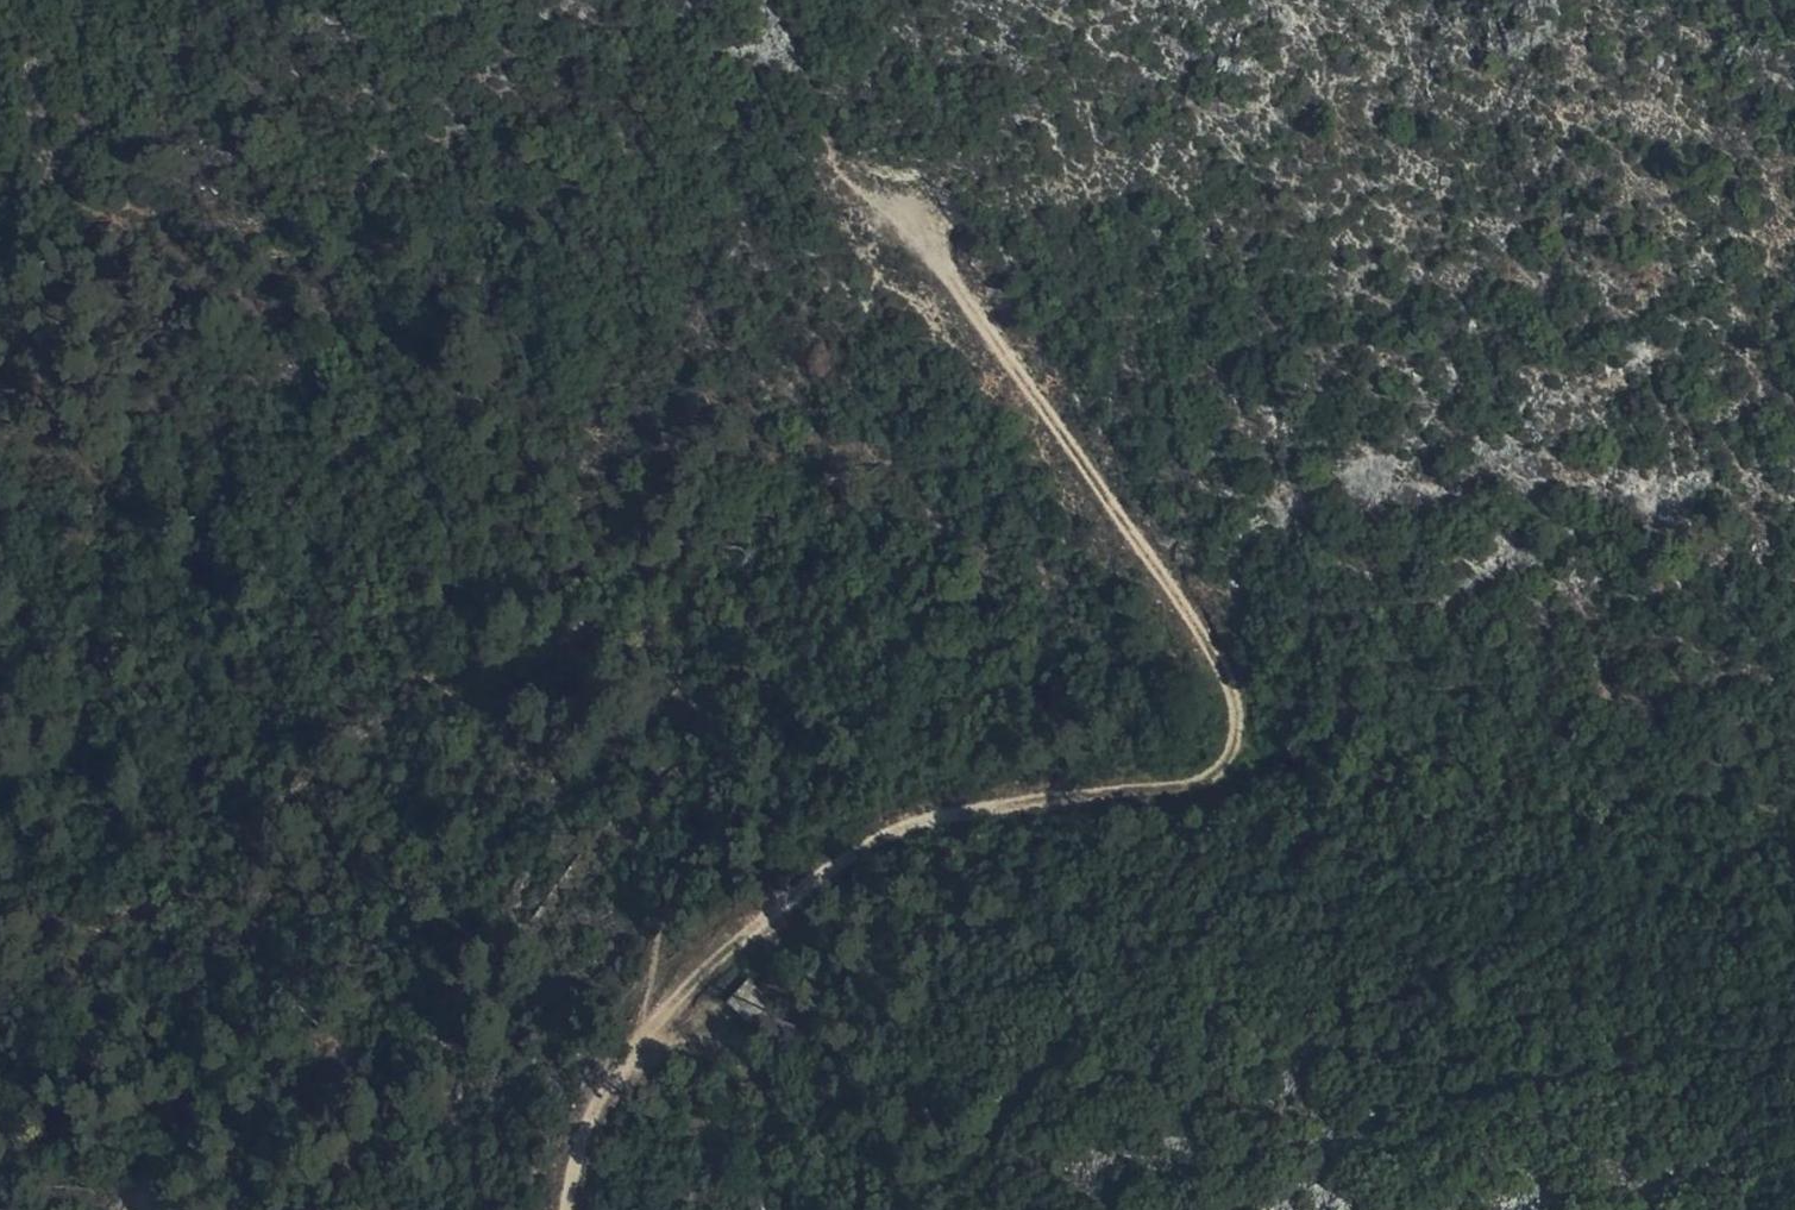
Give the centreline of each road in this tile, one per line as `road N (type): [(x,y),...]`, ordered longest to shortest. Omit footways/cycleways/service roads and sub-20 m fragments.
road 1 (track): [(911,221),(1242,679),(1237,753),(1191,791),(925,813),(736,926),(652,1019)]
road 2 (track): [(652,1019),(605,1086),(559,1180),(557,1209)]

